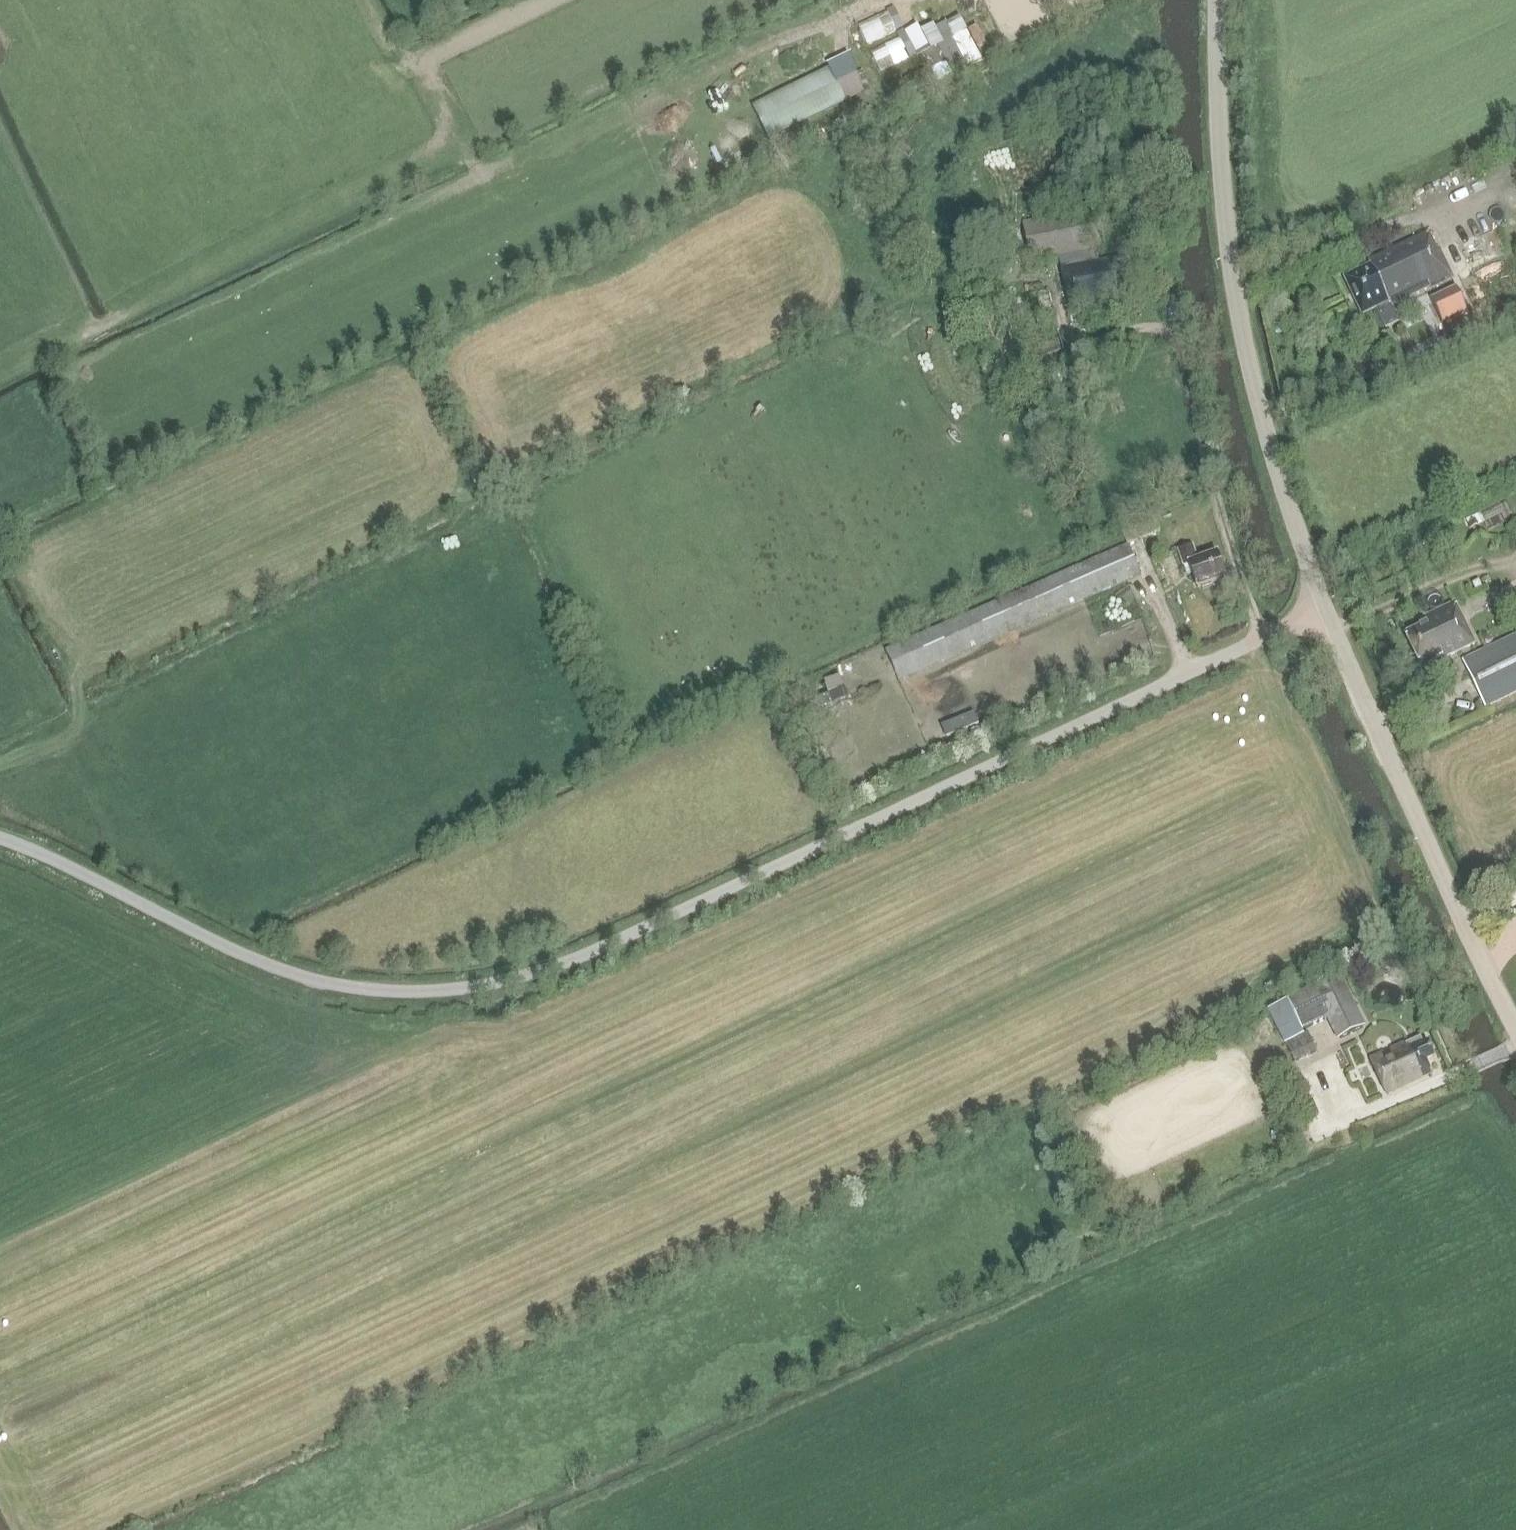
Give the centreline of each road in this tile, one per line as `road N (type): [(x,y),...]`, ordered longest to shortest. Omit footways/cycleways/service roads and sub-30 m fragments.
road 1 (unclassified): [(0,839),(284,965),(479,994),(1322,607)]
road 2 (tertiary): [(1322,607),(1239,353),(1221,233),(1217,0)]
road 3 (tertiary): [(1515,1034),(1322,607)]

